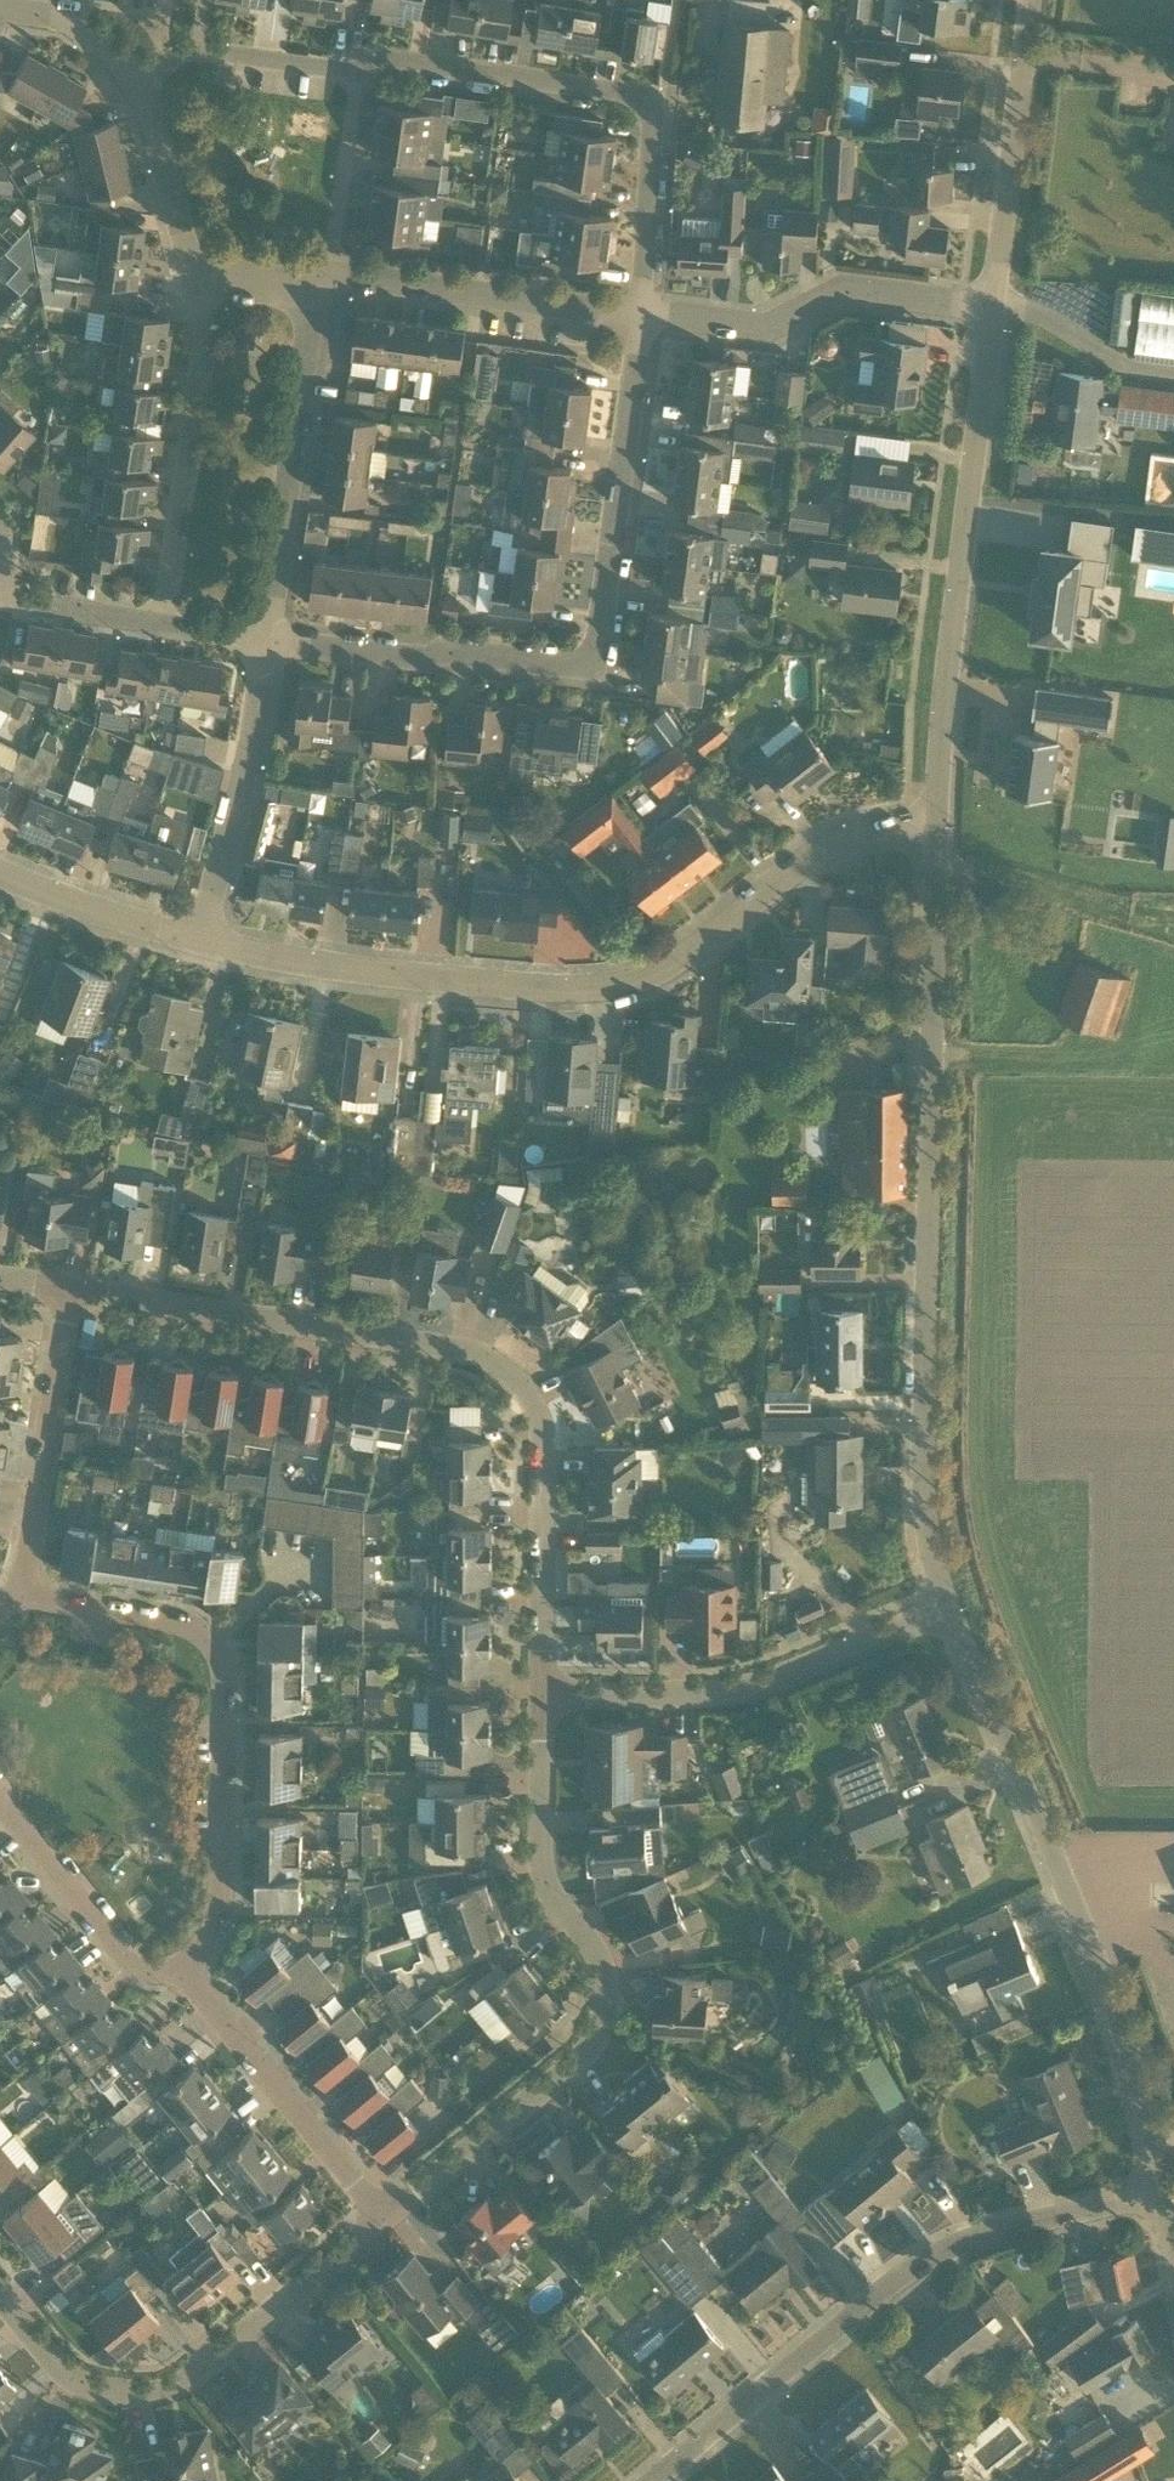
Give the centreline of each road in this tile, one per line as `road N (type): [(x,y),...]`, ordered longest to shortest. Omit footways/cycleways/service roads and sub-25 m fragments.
road 1 (residential): [(939,826),(861,831),(828,844),(658,972),(592,989),(341,968),(200,941)]
road 2 (tertiary): [(950,1607),(930,1529),(925,1454),(939,826)]
road 3 (residential): [(543,1694),(544,1439),(534,1410),(502,1367),(452,1346),(70,1289)]
road 4 (residential): [(639,314),(600,634),(590,652),(559,664),(266,640)]
road 5 (residential): [(383,2219),(578,2058),(603,2018),(603,1967),(548,1883),(542,1859),(543,1694)]
road 6 (tertiary): [(1163,2189),(1111,2001),(950,1607)]
road 7 (residential): [(654,2480),(926,2261),(992,2232),(1163,2189)]
road 8 (residential): [(177,1965),(209,1939),(220,1913),(222,1664),(185,1625),(54,1602),(20,1587)]
road 9 (tertiary): [(939,826),(950,642),(992,307)]
road 10 (residential): [(639,314),(653,131),(645,102),(405,59),(358,72)]
road 11 (residential): [(0,2297),(63,2371),(97,2389),(156,2393),(185,2381),(383,2219)]
road 12 (residential): [(543,1694),(743,1690),(950,1607)]
road 13 (residential): [(992,307),(844,290),(765,325),(639,314)]
road 14 (residential): [(266,640),(316,284)]
road 15 (residential): [(167,627),(198,337),(190,270)]
road 16 (residential): [(383,2219),(177,1965)]
road 17 (residential): [(639,314),(329,278)]
road 18 (tertiary): [(992,307),(1032,0)]
road 19 (residential): [(200,941),(240,794),(266,640)]
road 20 (residential): [(20,1587),(70,1289)]
road 21 (residential): [(177,1965),(149,1972),(122,1954),(0,1803)]
road 22 (residential): [(358,72),(200,50),(137,78)]
road 23 (residential): [(167,627),(14,598),(2,586),(0,531)]
road 24 (residential): [(200,941),(0,874)]
road 25 (residential): [(329,278),(358,72)]
road 26 (residential): [(190,270),(137,78)]
road 27 (residential): [(137,78),(82,27),(0,7)]
road 28 (residential): [(316,284),(190,270)]

